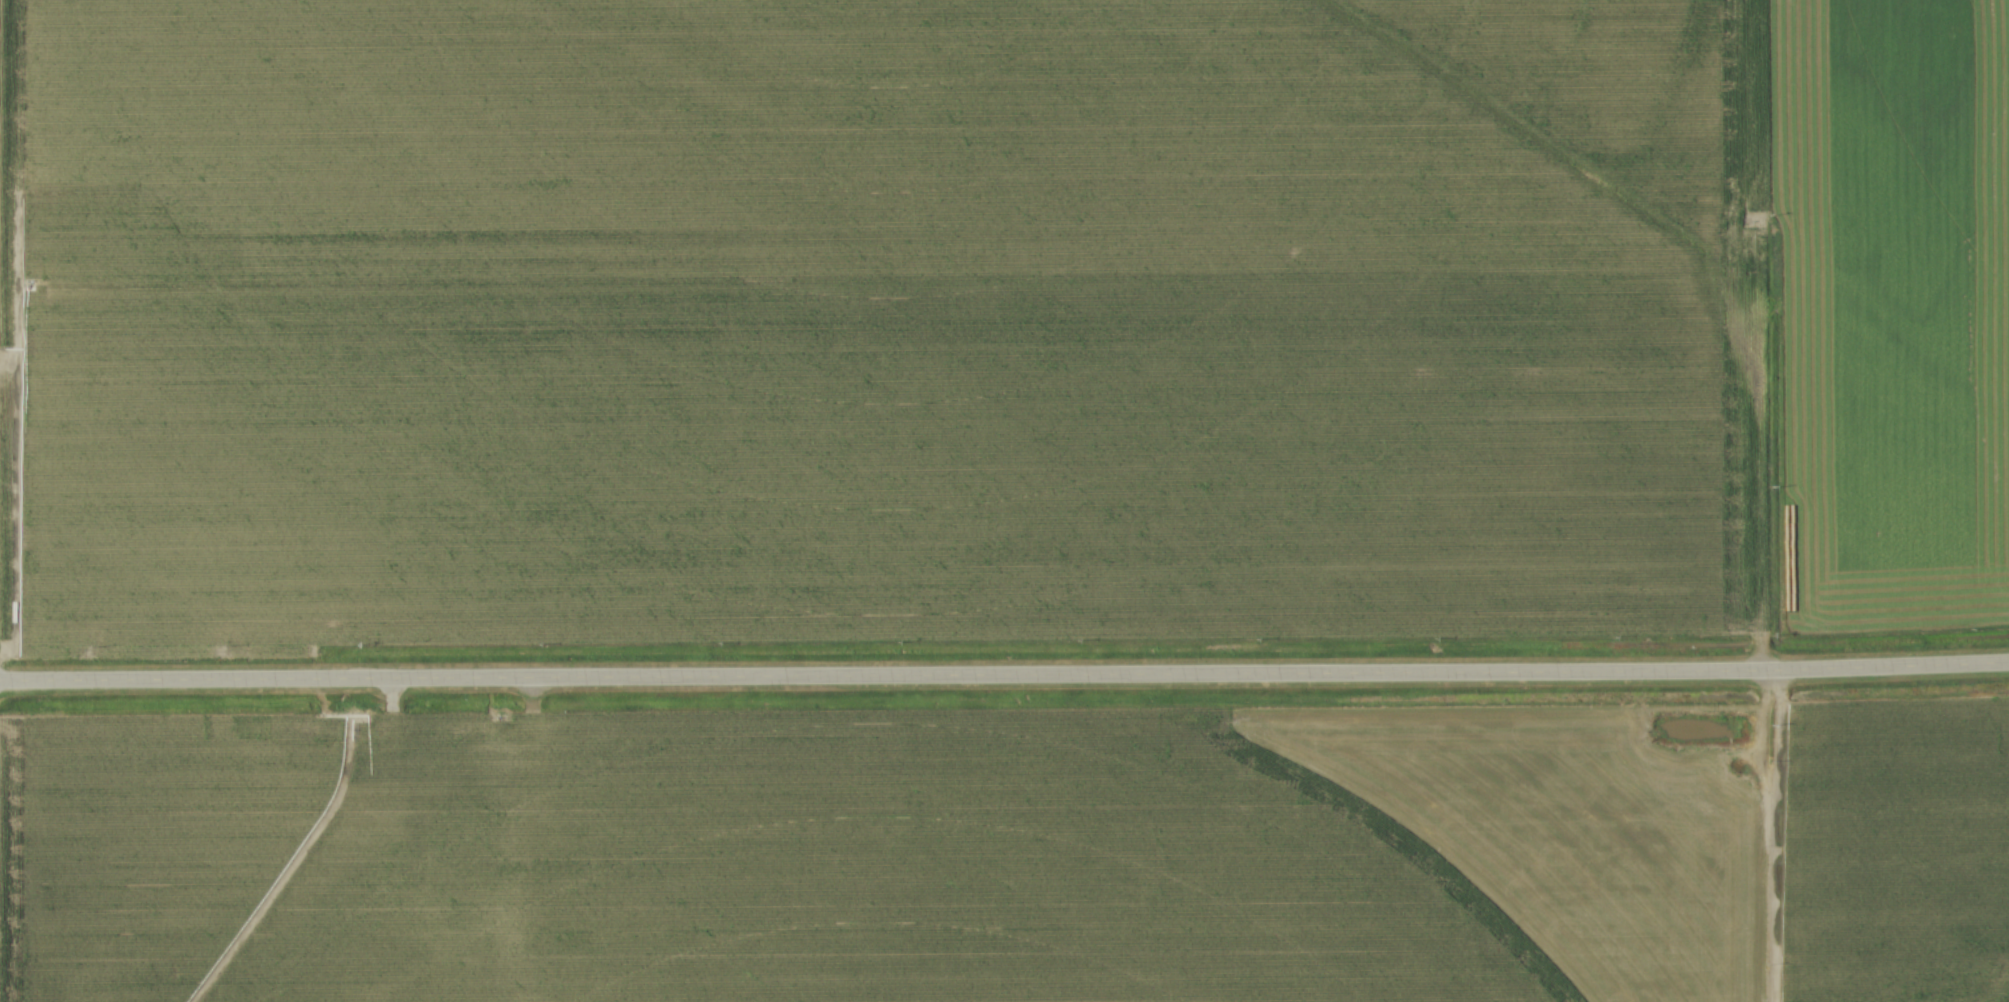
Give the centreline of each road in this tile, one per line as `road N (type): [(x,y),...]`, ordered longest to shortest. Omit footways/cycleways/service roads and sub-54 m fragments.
road 1 (tertiary): [(2008,664),(1465,675),(0,678)]

